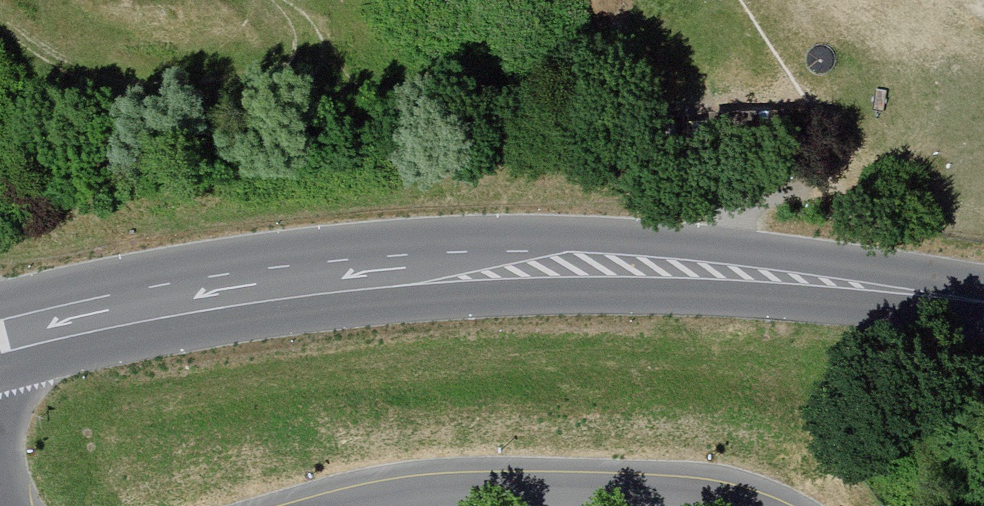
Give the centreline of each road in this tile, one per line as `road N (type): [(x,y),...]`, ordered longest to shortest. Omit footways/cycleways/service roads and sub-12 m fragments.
road 1 (secondary): [(983,309),(780,273),(375,275),(146,303),(0,340)]
road 2 (residential): [(367,505),(442,491),(744,505)]

